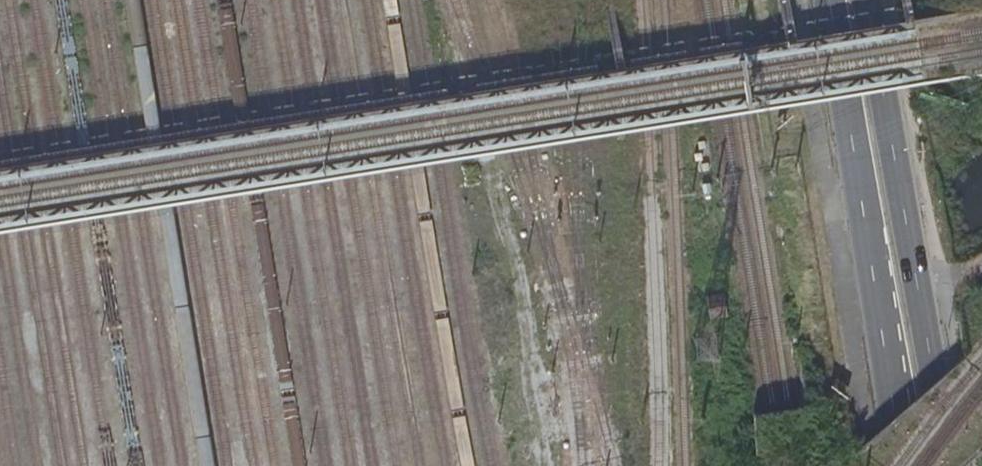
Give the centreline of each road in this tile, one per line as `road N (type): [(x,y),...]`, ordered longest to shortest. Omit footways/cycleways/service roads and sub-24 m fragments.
road 1 (primary): [(950,465),(866,0)]
road 2 (primary): [(821,0),(904,465)]

